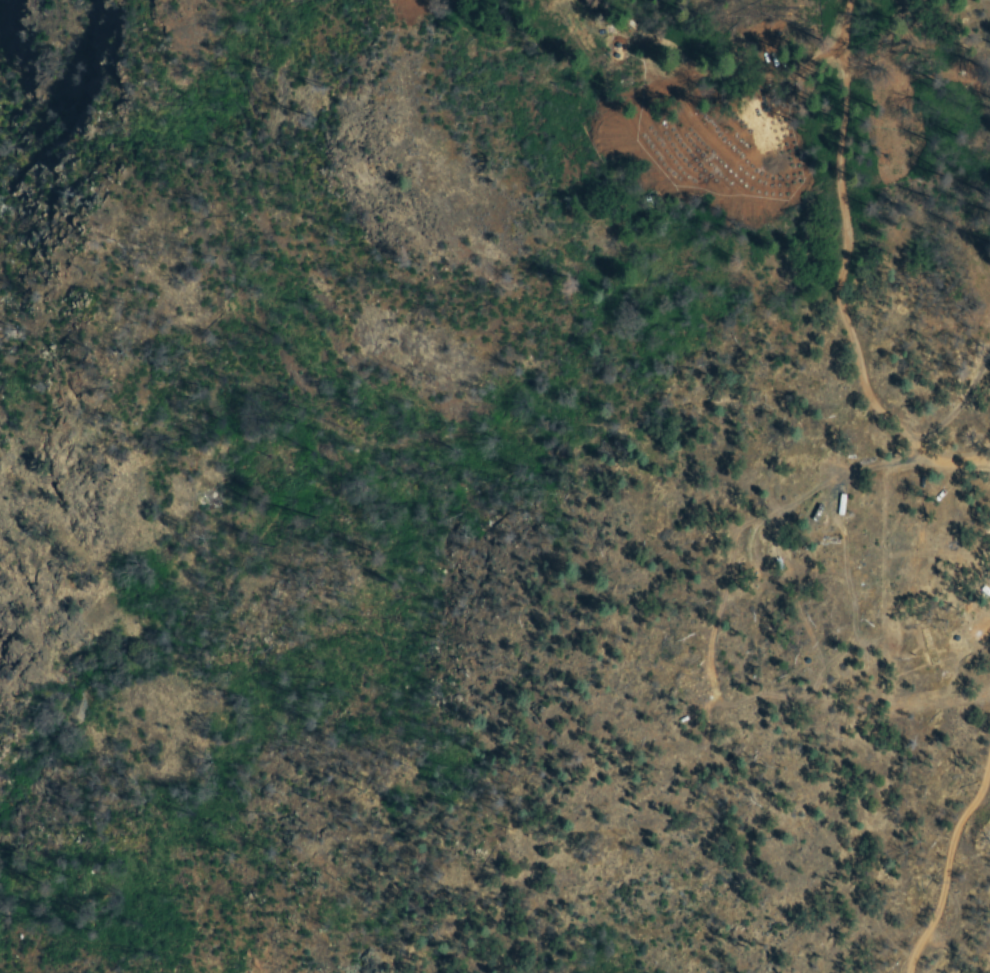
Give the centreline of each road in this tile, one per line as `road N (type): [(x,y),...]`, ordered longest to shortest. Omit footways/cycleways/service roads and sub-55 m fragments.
road 1 (residential): [(989,352),(974,218),(974,146),(989,99)]
road 2 (residential): [(909,972),(932,921),(954,825),(989,754)]

